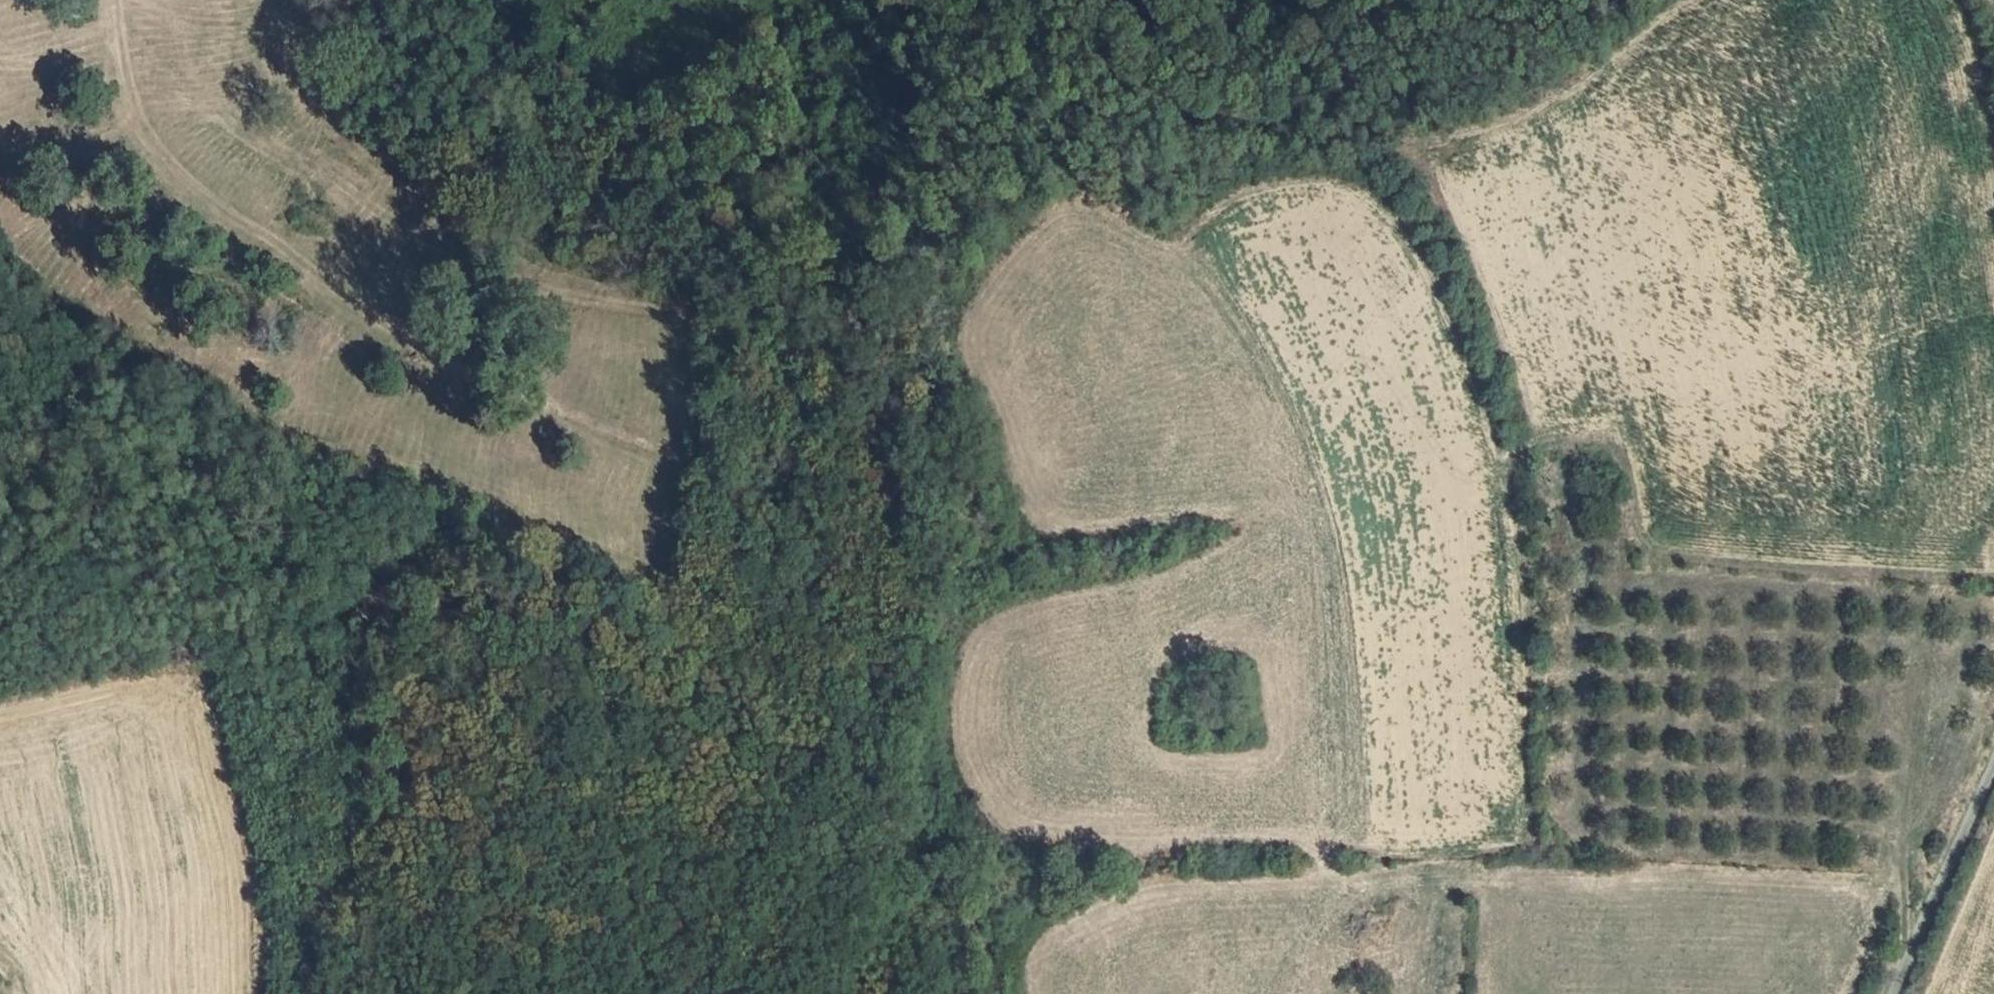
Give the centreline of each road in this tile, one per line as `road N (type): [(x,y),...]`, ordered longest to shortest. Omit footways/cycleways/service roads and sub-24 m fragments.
road 1 (unclassified): [(1894,993),(1993,768)]

